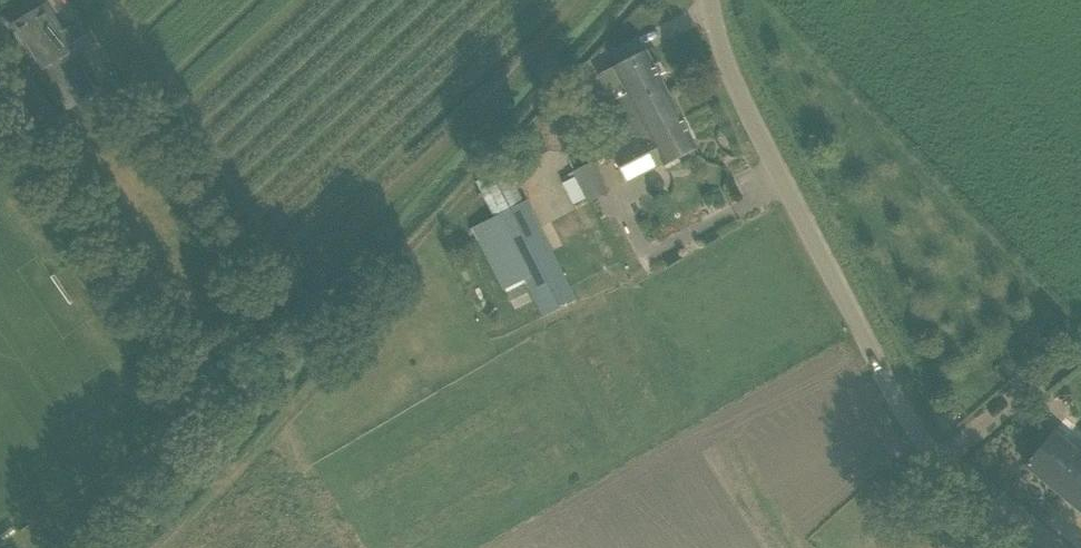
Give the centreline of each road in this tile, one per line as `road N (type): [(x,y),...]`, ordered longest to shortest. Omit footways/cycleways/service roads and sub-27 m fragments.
road 1 (track): [(171,547),(326,380),(374,295),(439,217),(637,0)]
road 2 (unclassified): [(1049,547),(951,465),(898,376),(715,0)]

